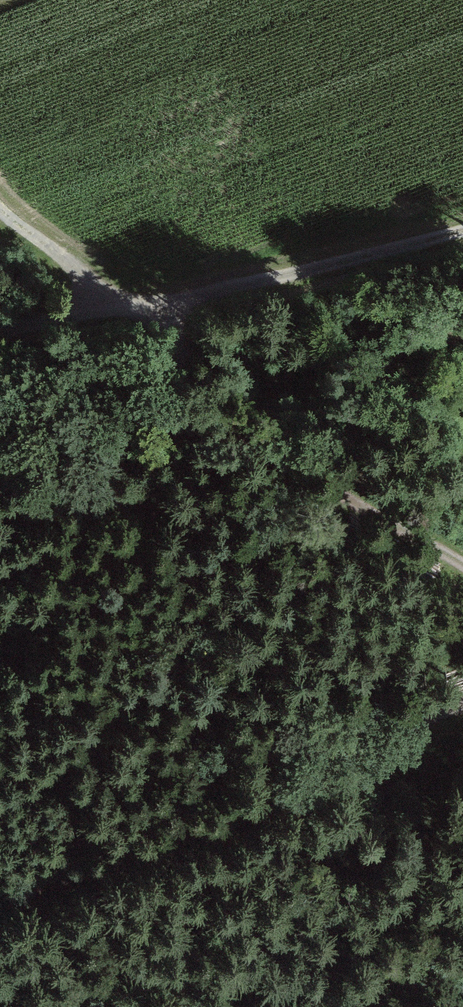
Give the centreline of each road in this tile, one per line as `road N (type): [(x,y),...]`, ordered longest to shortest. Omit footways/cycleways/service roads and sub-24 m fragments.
road 1 (track): [(0,890),(462,703)]
road 2 (track): [(0,330),(147,308),(462,235)]
road 3 (track): [(147,308),(219,402),(340,493),(462,567)]
road 4 (track): [(147,308),(0,207)]

